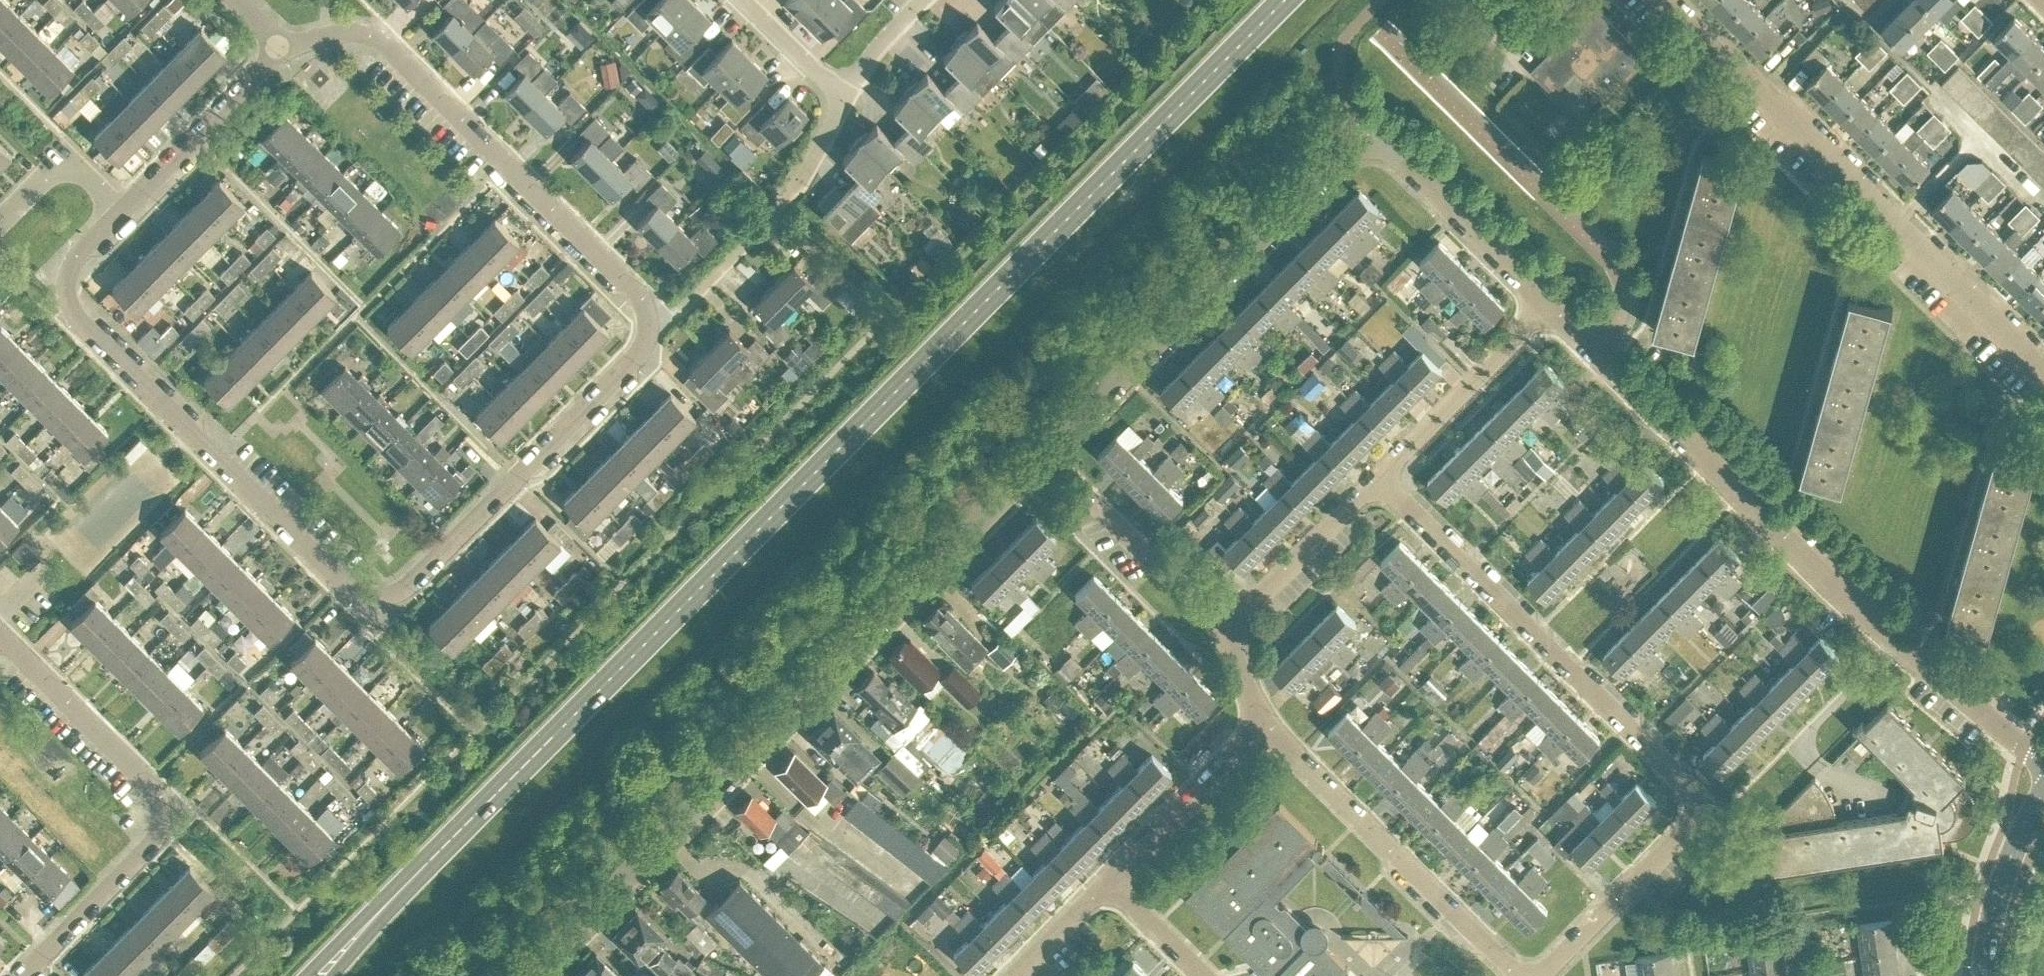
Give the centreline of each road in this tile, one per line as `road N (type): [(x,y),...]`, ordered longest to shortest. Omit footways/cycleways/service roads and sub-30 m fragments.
road 1 (residential): [(1549,302),(1396,150),(1370,140),(1351,145),(525,975)]
road 2 (primary): [(446,842),(1283,0)]
road 3 (residential): [(125,208),(76,257),(67,278),(75,313),(365,595),(405,587),(637,355),(649,325)]
road 4 (residential): [(1542,975),(1693,824),(1695,800),(1686,781),(1377,477)]
road 5 (residential): [(2043,371),(1672,0)]
road 6 (residential): [(649,325),(628,282),(381,41),(338,32),(283,46)]
road 7 (residential): [(1895,639),(1549,302)]
road 8 (residential): [(20,975),(155,838),(162,819),(150,782),(0,632)]
road 9 (residential): [(1267,720),(1524,975)]
road 10 (residential): [(1549,302),(1377,477)]
road 11 (residential): [(283,46),(125,208)]
road 12 (residential): [(1267,720),(1109,878)]
road 13 (residential): [(1377,477),(1222,631)]
road 14 (residential): [(1083,491),(1222,631)]
road 15 (tertiary): [(1982,975),(2006,867),(2043,791)]
road 16 (primary): [(446,842),(304,975)]
road 17 (residential): [(2043,762),(1895,639)]
road 18 (primary): [(332,975),(446,842)]
road 19 (residential): [(0,221),(56,164),(76,163),(125,208)]
road 20 (residential): [(768,219),(677,311),(649,325)]
road 21 (residential): [(1895,639),(1798,737)]
road 22 (residential): [(747,0),(845,97)]
road 23 (residential): [(1109,878),(1207,975)]
road 24 (residential): [(1109,878),(1012,975)]
road 25 (residential): [(845,97),(877,46),(922,0)]

